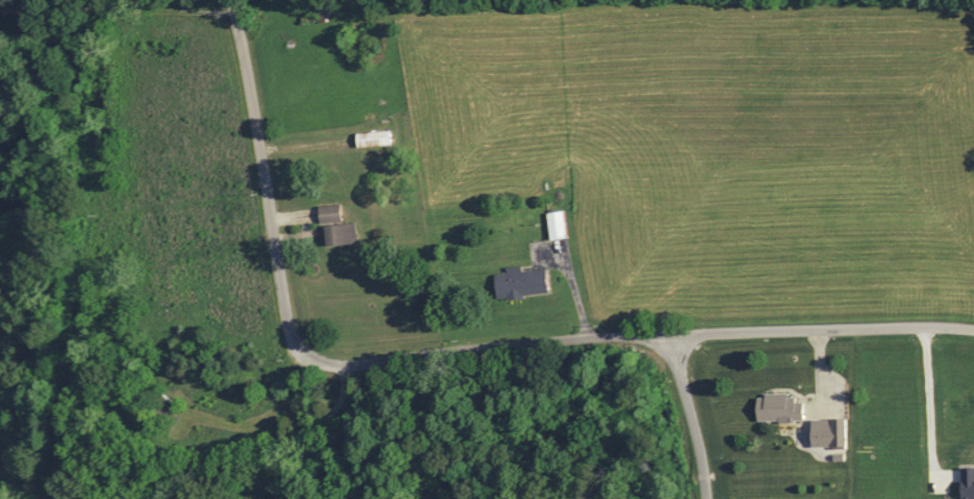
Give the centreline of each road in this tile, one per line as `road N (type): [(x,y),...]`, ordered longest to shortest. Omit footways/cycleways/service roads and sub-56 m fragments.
road 1 (residential): [(377,359),(571,337),(973,330)]
road 2 (residential): [(377,359),(319,357),(290,330),(230,0)]
road 3 (residential): [(703,498),(666,334)]
road 4 (residential): [(377,359),(284,498)]

